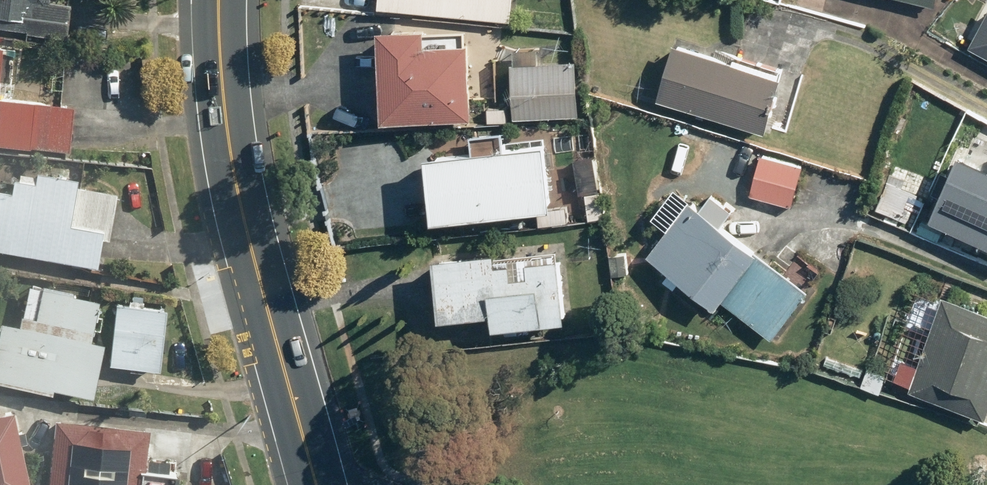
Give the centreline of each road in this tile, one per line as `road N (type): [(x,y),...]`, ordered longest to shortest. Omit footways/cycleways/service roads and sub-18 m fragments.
road 1 (secondary): [(212,0),(209,62),(315,484)]

